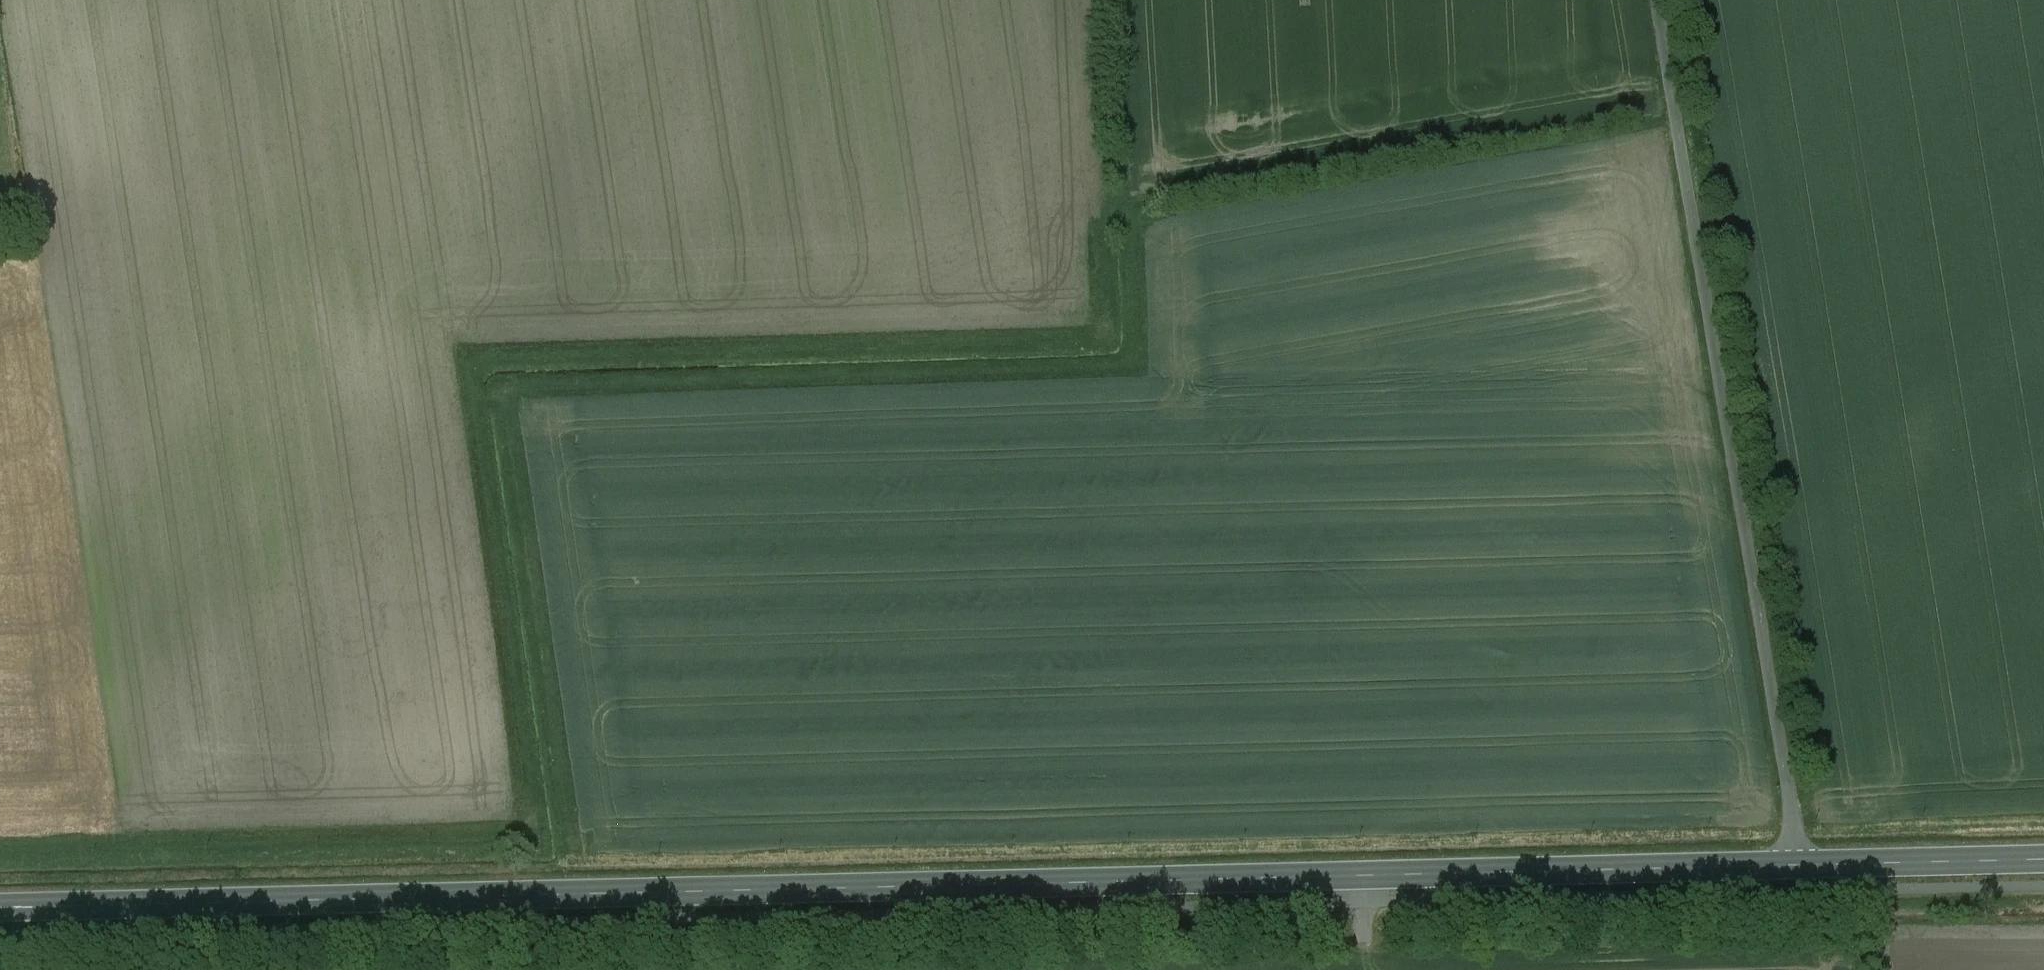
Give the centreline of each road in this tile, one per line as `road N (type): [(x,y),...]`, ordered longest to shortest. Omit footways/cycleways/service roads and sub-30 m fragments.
road 1 (secondary): [(0,914),(1796,866)]
road 2 (unclassified): [(1796,866),(1656,0)]
road 3 (secondary): [(1796,866),(2043,860)]

